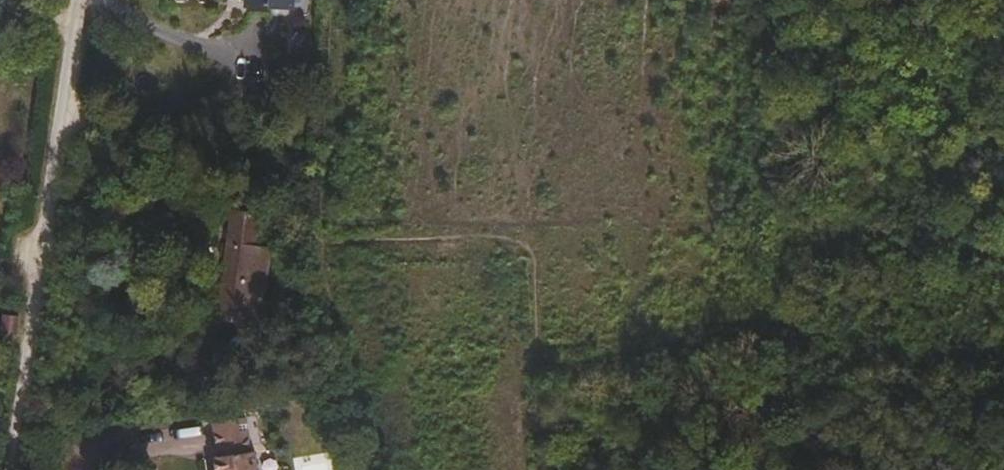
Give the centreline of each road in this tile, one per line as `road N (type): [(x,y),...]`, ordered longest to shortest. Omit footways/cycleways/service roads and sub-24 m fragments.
road 1 (track): [(65,87),(220,116),(289,183),(365,418),(390,469)]
road 2 (residential): [(78,0),(9,469)]

